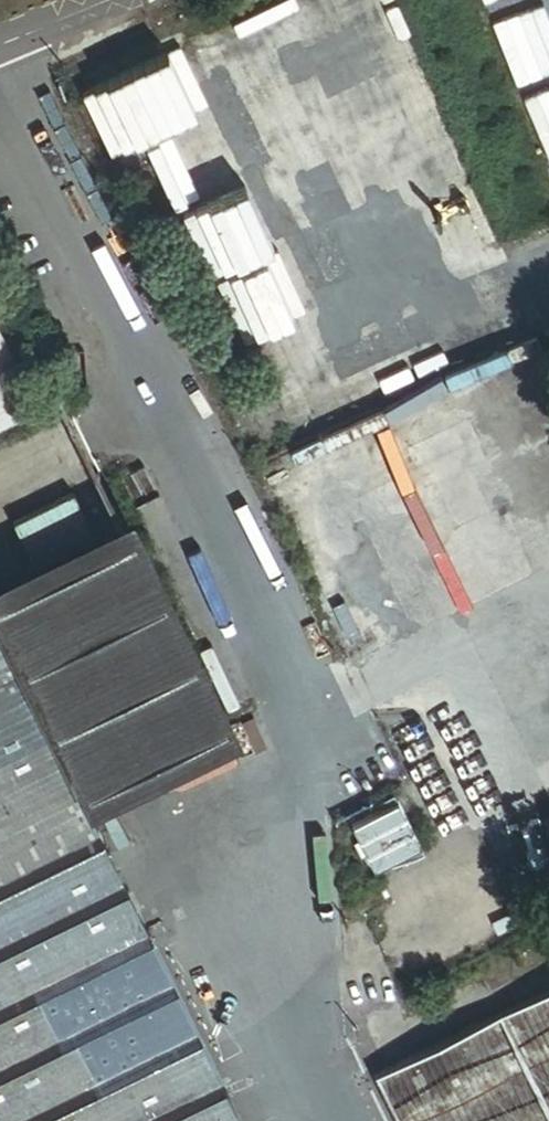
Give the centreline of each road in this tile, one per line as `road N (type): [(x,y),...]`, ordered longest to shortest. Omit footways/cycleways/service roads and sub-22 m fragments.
road 1 (unclassified): [(0,49),(119,0)]

